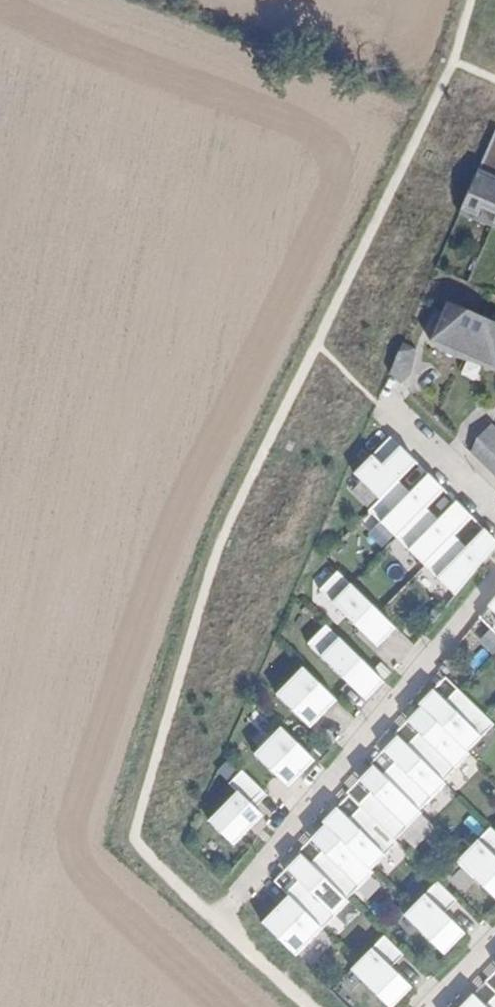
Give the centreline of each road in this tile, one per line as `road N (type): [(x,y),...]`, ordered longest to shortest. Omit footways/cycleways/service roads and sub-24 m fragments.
road 1 (residential): [(214,921),(494,572)]
road 2 (residential): [(386,411),(494,512)]

